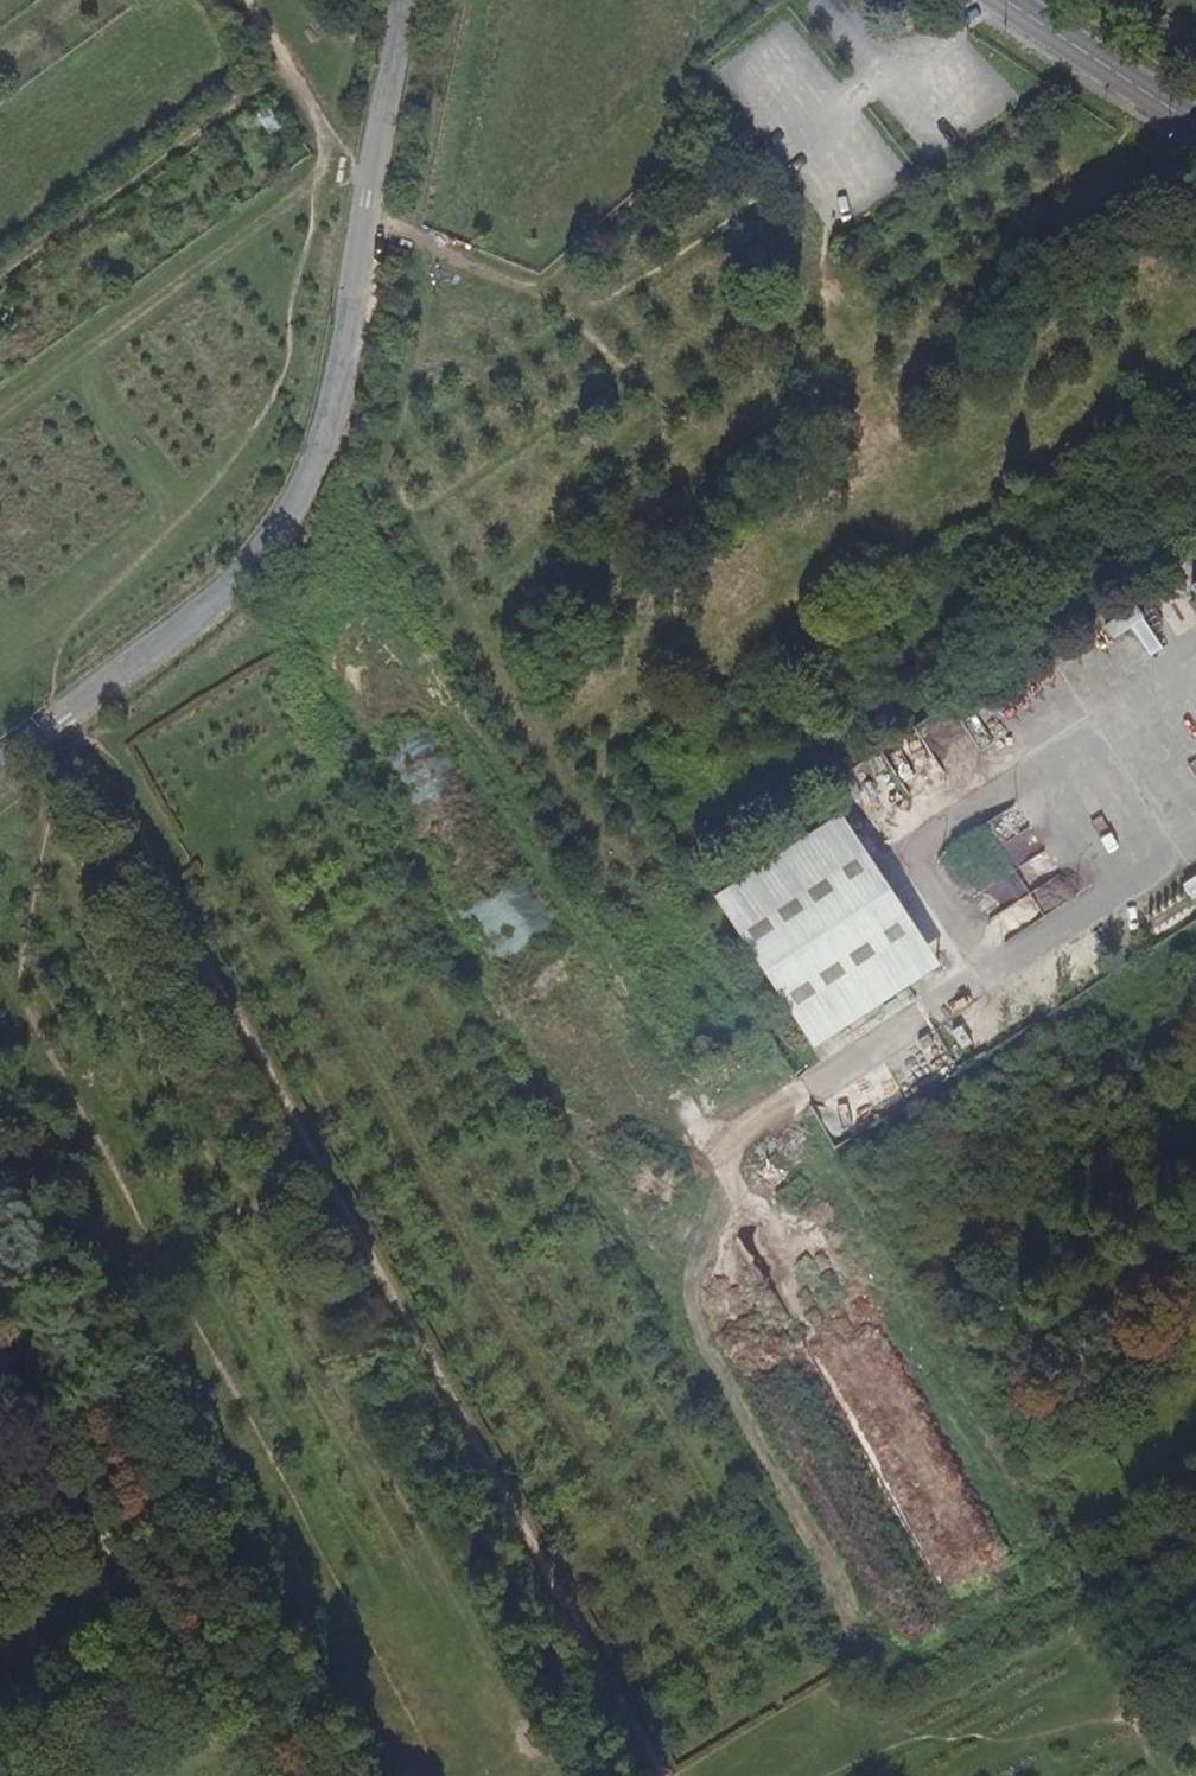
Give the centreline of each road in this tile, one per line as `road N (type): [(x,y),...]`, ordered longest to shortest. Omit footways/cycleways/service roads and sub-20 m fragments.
road 1 (unclassified): [(407,0),(324,433),(289,514),(197,619),(0,765)]
road 2 (tertiary): [(1004,0),(1195,125)]

